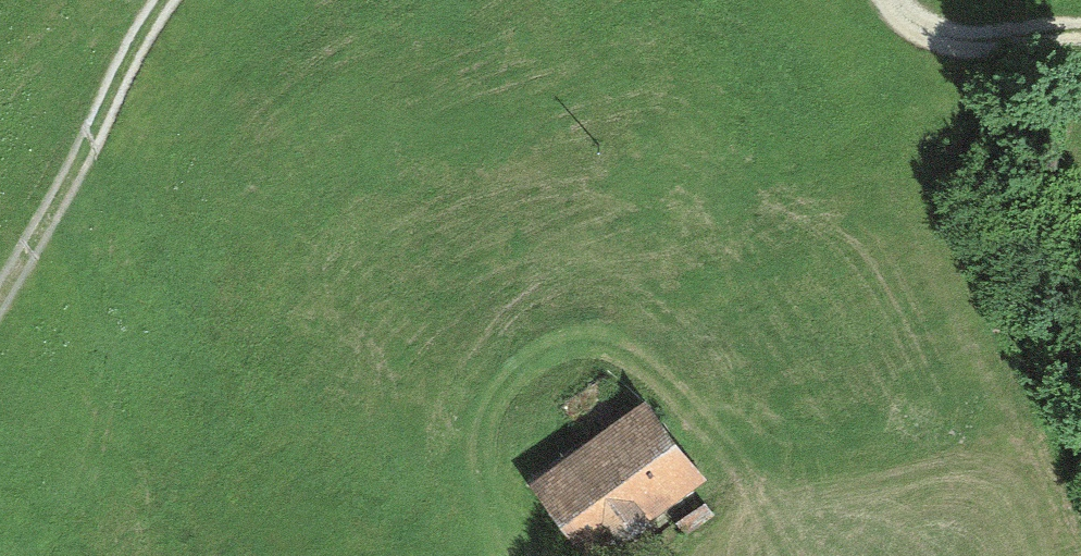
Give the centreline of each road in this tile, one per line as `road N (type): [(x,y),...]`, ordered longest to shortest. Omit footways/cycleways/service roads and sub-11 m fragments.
road 1 (track): [(0,323),(171,0)]
road 2 (track): [(696,414),(580,365),(512,402),(487,466),(499,555)]
road 3 (track): [(1080,49),(946,43),(907,0)]

